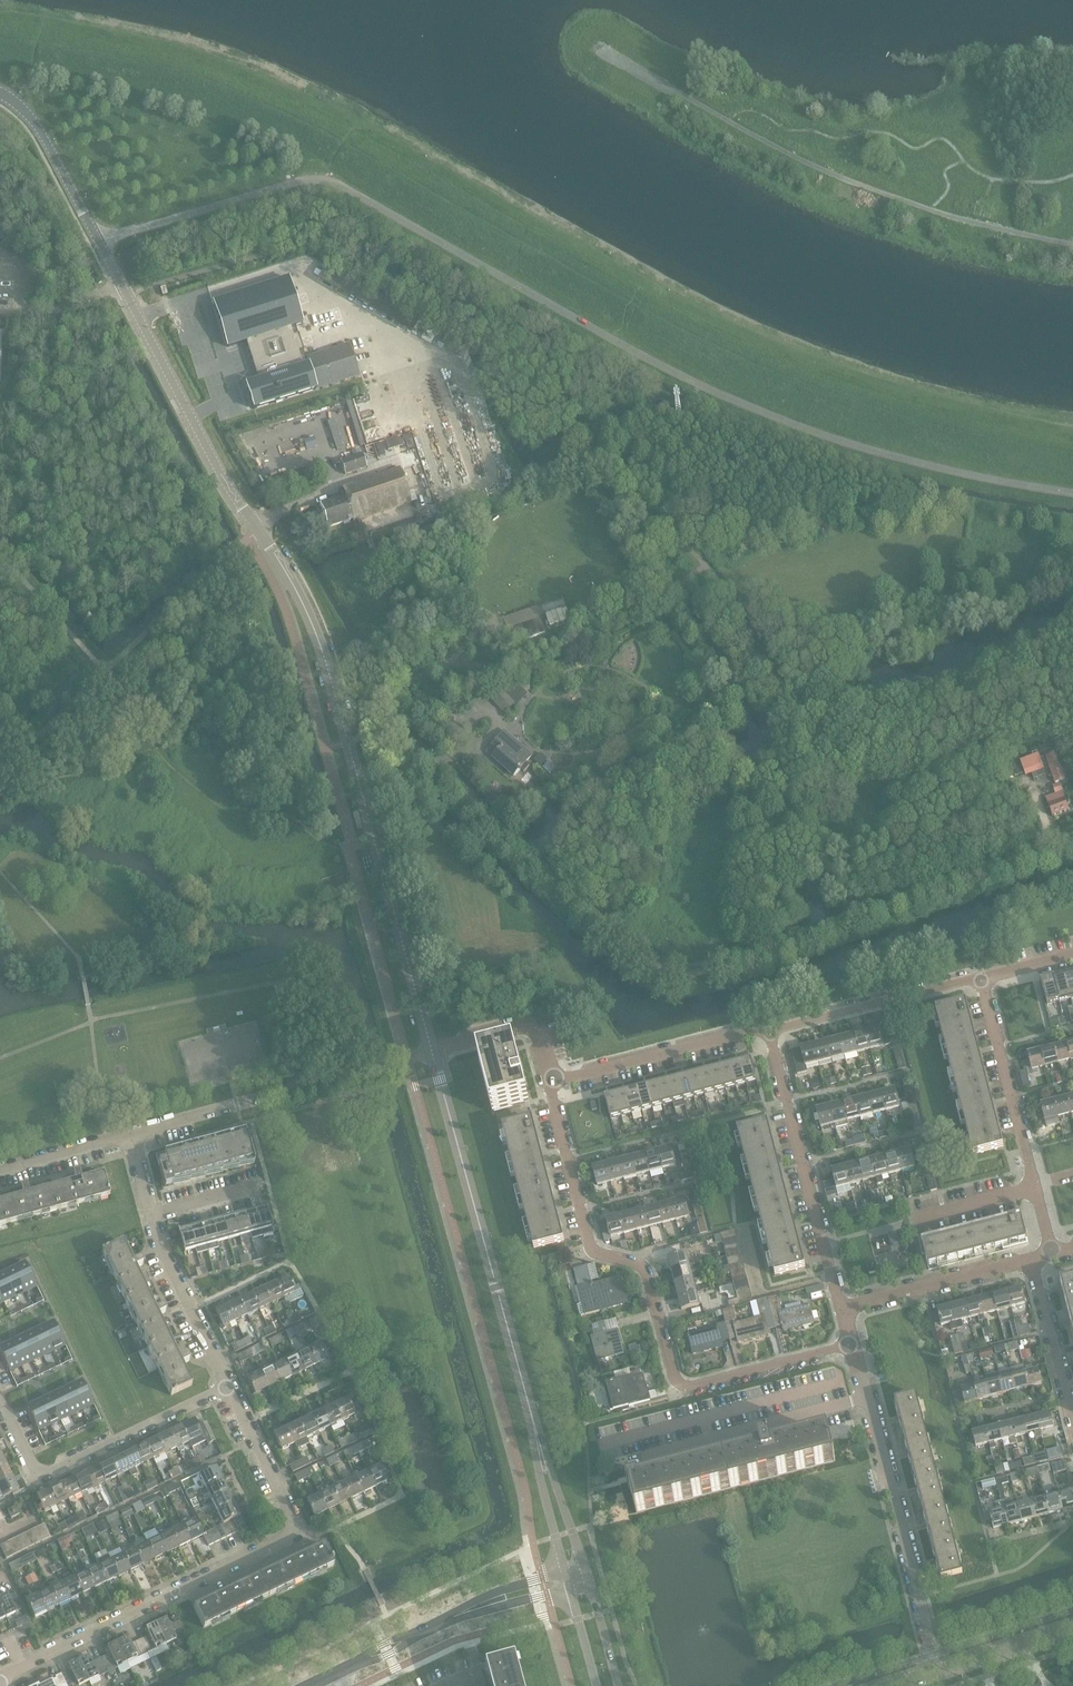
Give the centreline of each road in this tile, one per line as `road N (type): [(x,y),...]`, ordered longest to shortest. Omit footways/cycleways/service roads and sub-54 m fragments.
road 1 (unclassified): [(1072,492),(914,462),(731,397),(326,180),(98,240)]
road 2 (unclassified): [(431,1054),(311,619),(125,293)]
road 3 (residential): [(851,1344),(695,1384),(679,1381),(645,1268),(590,1245),(549,1082)]
road 4 (residential): [(0,1676),(306,1539),(227,1388)]
road 5 (unclassified): [(610,51),(836,173),(1072,245)]
road 6 (unclassified): [(542,1454),(431,1054)]
road 7 (unclassified): [(940,1669),(851,1344)]
road 8 (residential): [(134,1133),(431,1054)]
road 9 (residential): [(227,1388),(39,1480),(0,1401)]
road 10 (unclassified): [(841,1308),(769,1029)]
road 11 (residential): [(1053,1254),(980,976)]
road 12 (residential): [(769,1029),(549,1082)]
road 13 (residential): [(980,976),(769,1029)]
road 14 (residential): [(841,1308),(1031,1260)]
road 15 (residential): [(227,1388),(152,1214)]
road 16 (unclassified): [(0,92),(37,121),(98,240)]
road 17 (residential): [(549,1082),(533,1027),(431,1054)]
road 18 (residential): [(1072,1416),(1031,1260)]
road 19 (residential): [(0,1171),(134,1133)]
road 20 (tertiary): [(940,1669),(1072,1627)]

